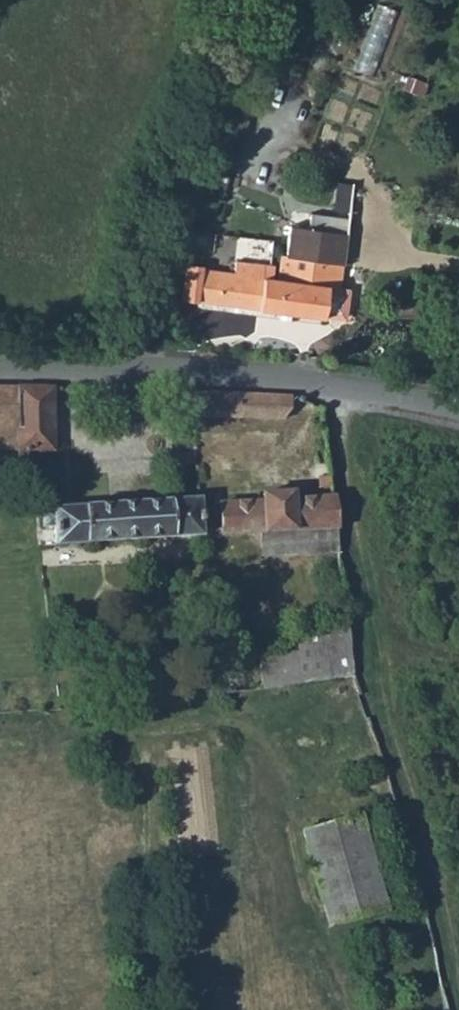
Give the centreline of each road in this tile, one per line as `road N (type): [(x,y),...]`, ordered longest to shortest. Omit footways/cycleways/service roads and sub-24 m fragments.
road 1 (track): [(336,384),(382,686),(458,1009)]
road 2 (unclassified): [(458,410),(336,384),(0,366)]

